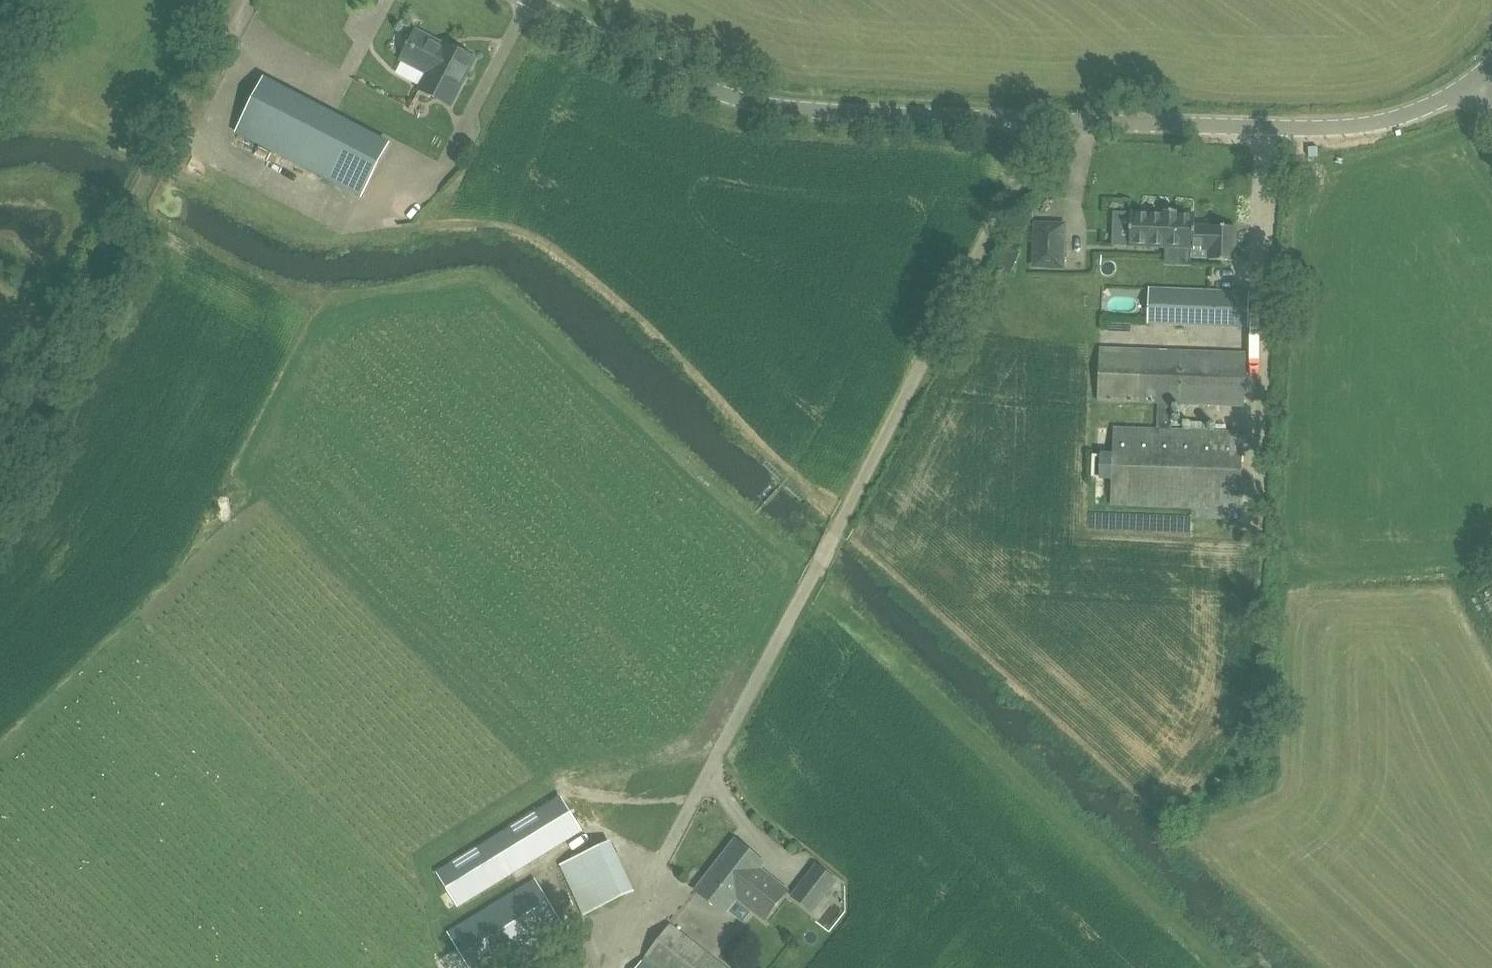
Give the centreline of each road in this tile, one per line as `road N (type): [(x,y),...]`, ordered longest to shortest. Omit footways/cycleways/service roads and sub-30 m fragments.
road 1 (tertiary): [(530,0),(702,88),(791,110),(1347,126),(1421,108),(1469,82)]
road 2 (track): [(130,212),(0,445)]
road 3 (track): [(239,0),(130,212)]

